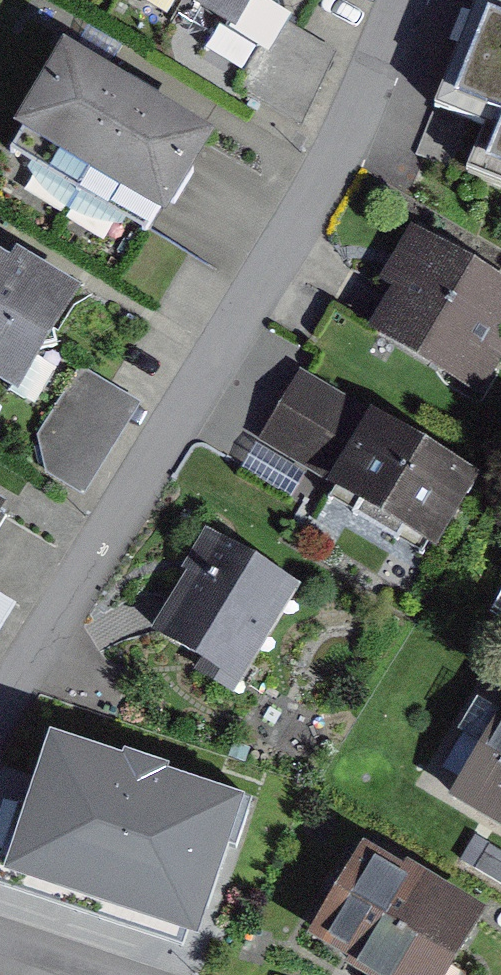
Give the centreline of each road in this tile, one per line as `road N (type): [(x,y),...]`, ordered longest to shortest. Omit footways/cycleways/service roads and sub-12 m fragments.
road 1 (residential): [(0,706),(378,66),(403,0)]

